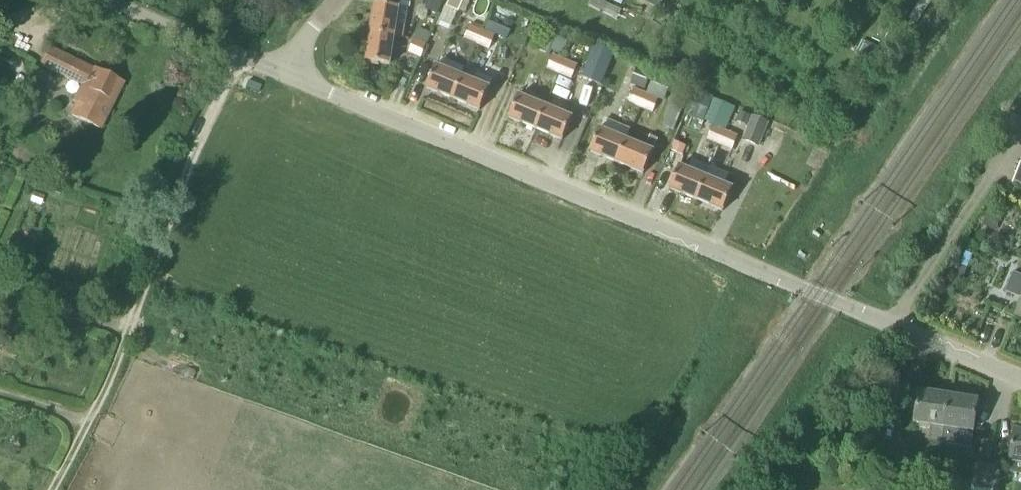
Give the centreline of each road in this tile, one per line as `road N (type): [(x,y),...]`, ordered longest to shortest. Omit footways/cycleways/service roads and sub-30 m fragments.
road 1 (residential): [(1020,383),(275,77)]
road 2 (residential): [(275,77),(94,0)]

